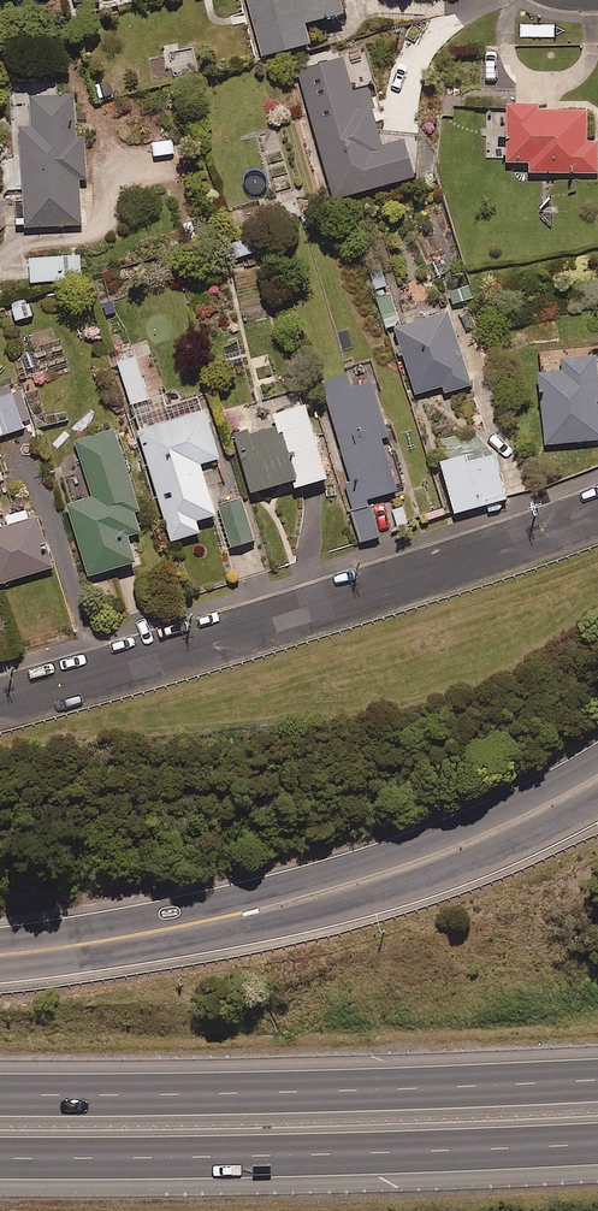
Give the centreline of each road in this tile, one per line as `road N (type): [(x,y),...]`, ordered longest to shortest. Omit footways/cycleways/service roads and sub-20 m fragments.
road 1 (secondary): [(0,953),(212,923),(421,863),(597,775)]
road 2 (residential): [(0,702),(192,650),(597,514)]
road 3 (motorway): [(0,1090),(312,1092),(597,1077)]
road 4 (motorway): [(597,1145),(0,1153)]

